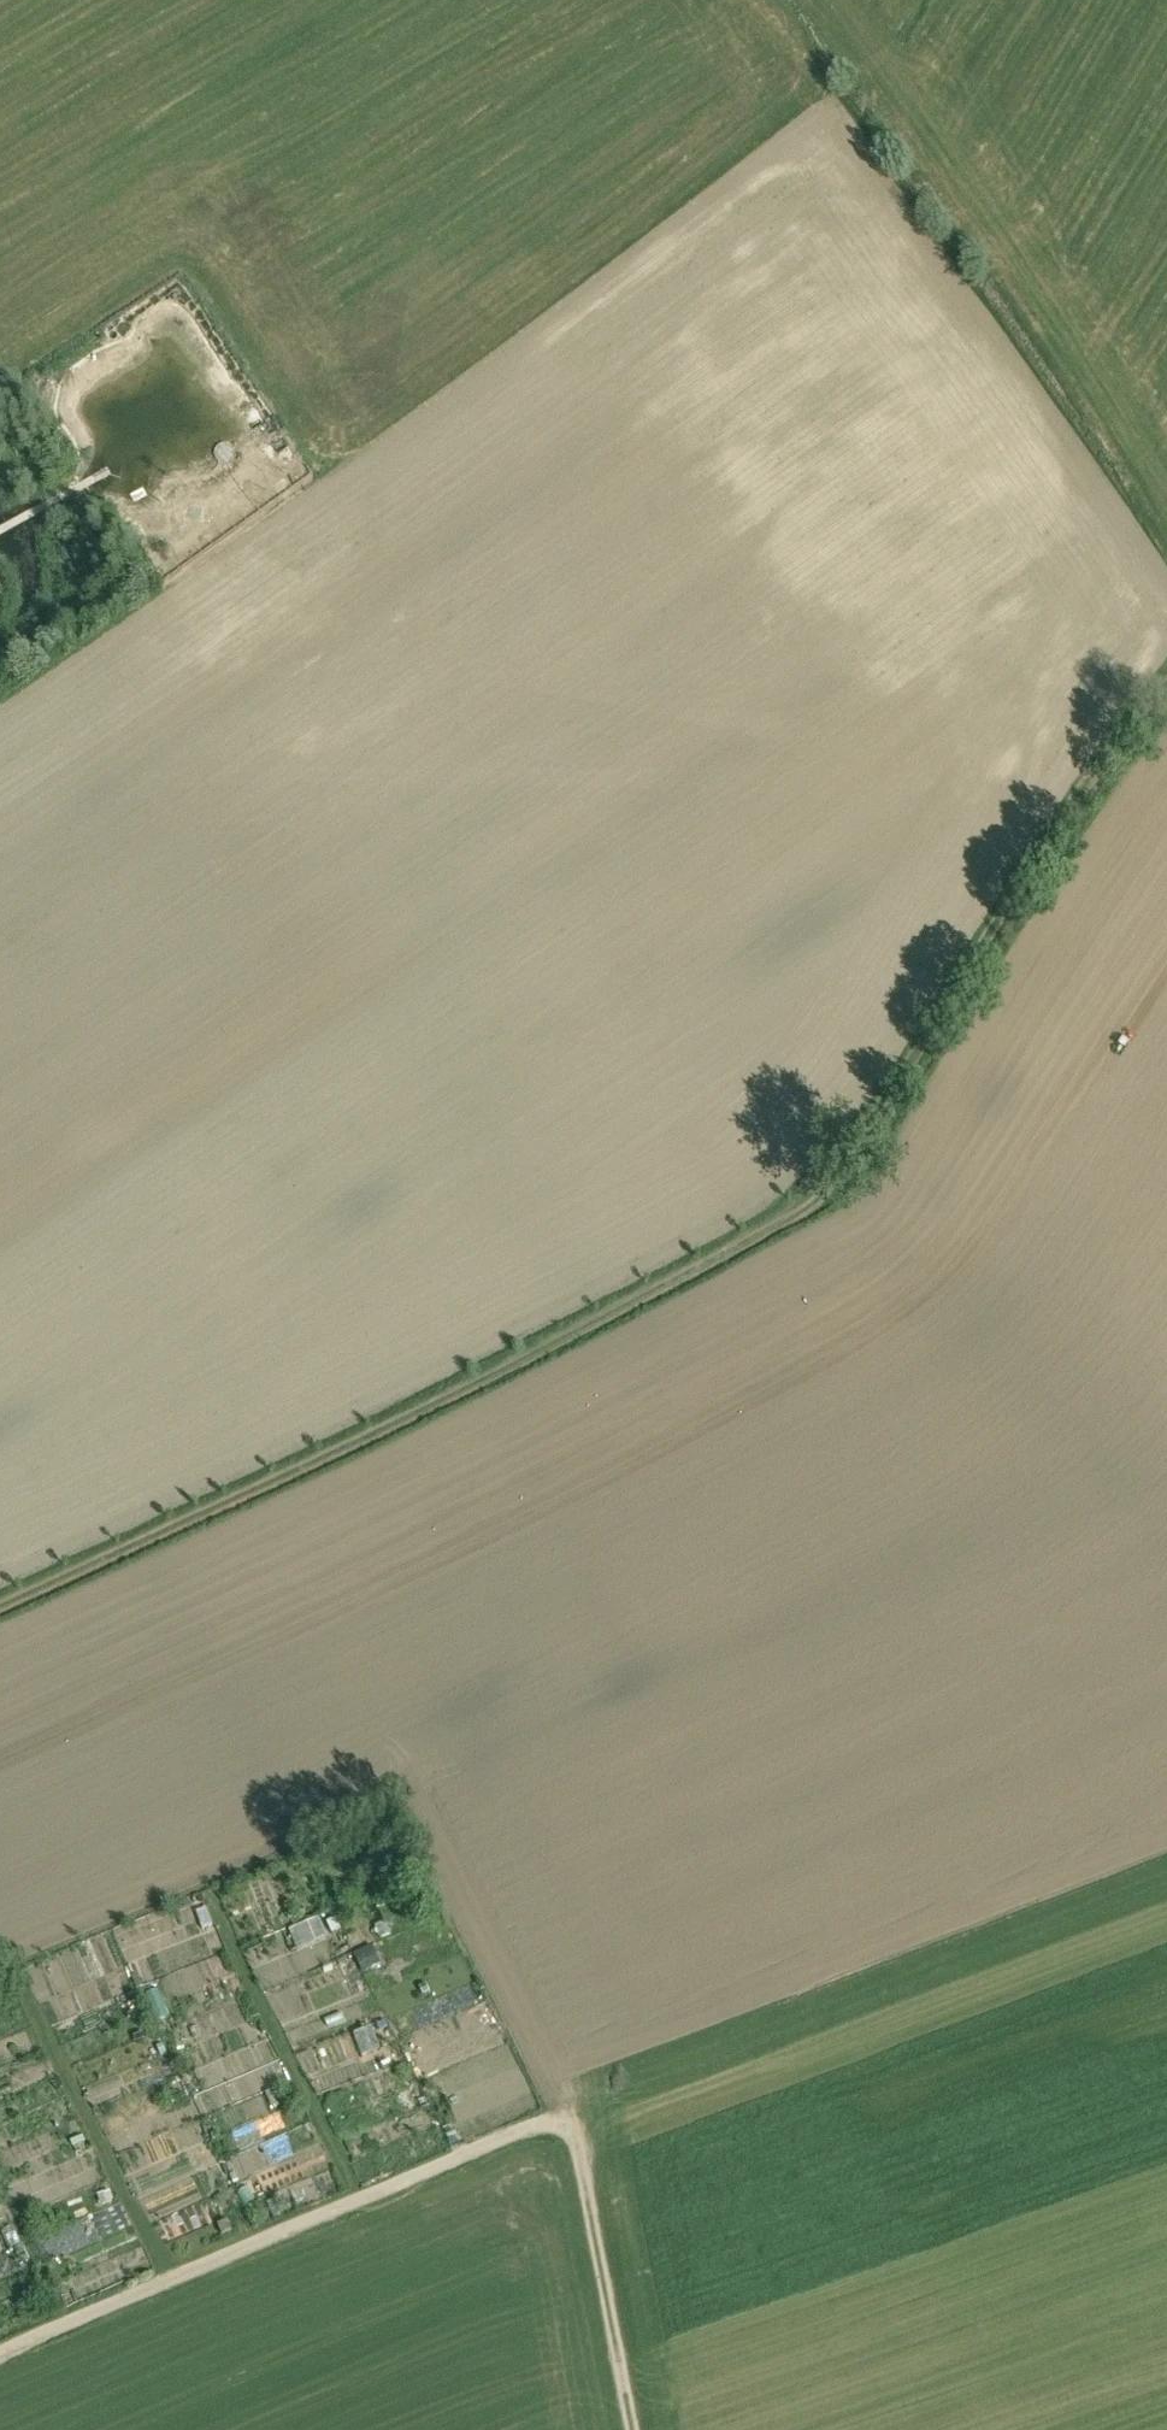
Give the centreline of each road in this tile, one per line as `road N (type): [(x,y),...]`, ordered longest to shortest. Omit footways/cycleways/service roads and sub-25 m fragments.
road 1 (track): [(0,2356),(556,2121),(577,2133),(632,2429)]

